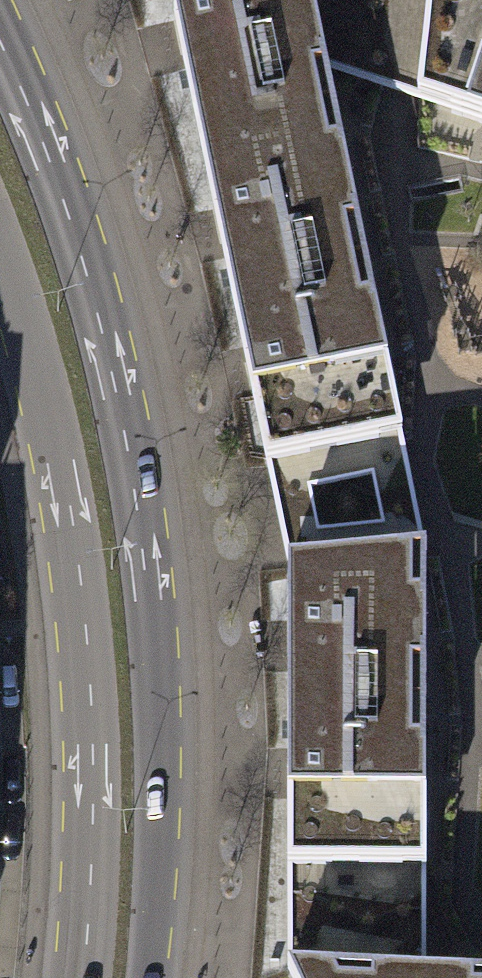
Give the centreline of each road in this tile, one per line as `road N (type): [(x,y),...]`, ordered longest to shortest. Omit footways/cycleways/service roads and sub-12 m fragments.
road 1 (primary): [(144,977),(158,657),(126,449),(63,218),(0,61)]
road 2 (primary): [(0,268),(24,343),(65,565),(78,739),(65,977)]

